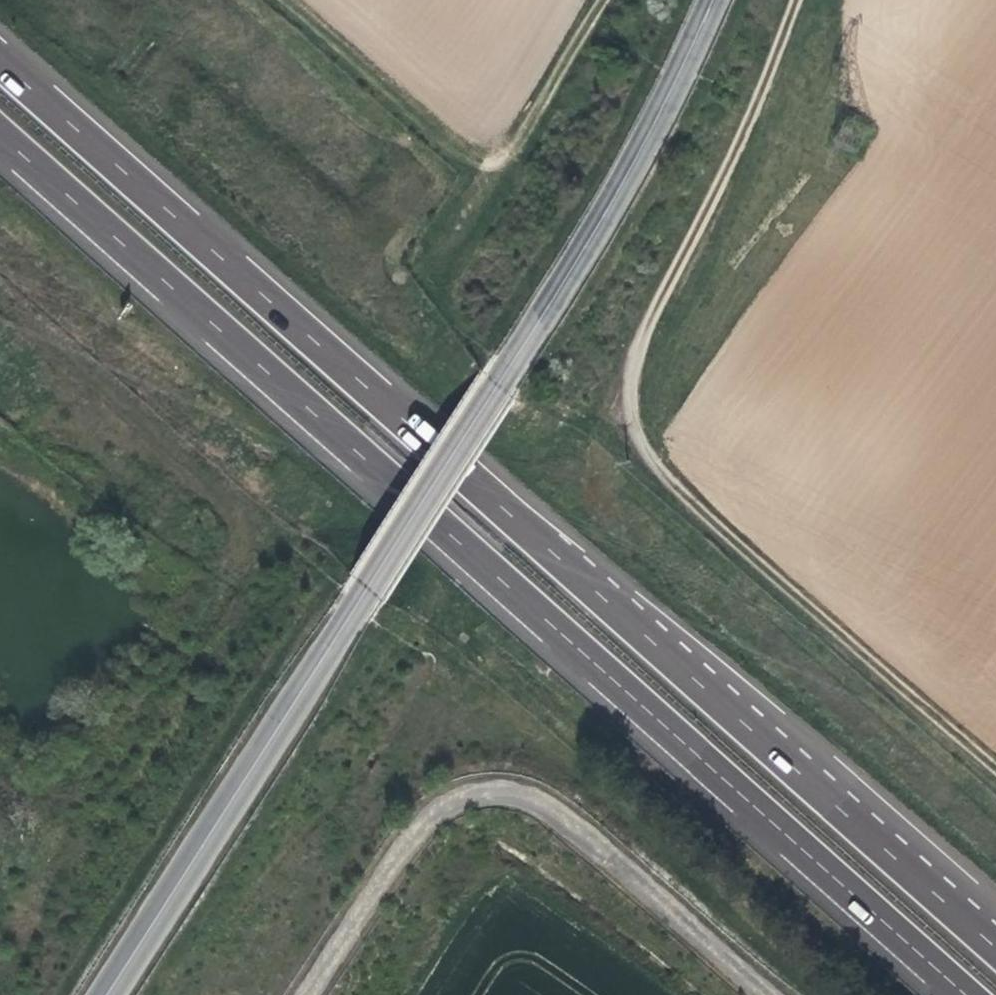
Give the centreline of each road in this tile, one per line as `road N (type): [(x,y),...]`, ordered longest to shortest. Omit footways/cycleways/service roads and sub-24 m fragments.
road 1 (motorway): [(995,946),(0,63)]
road 2 (motorway): [(0,132),(967,994)]
road 3 (tertiary): [(106,994),(498,382),(627,158),(704,0)]
road 4 (track): [(794,0),(757,96),(630,350),(626,418),(661,474),(995,770)]

